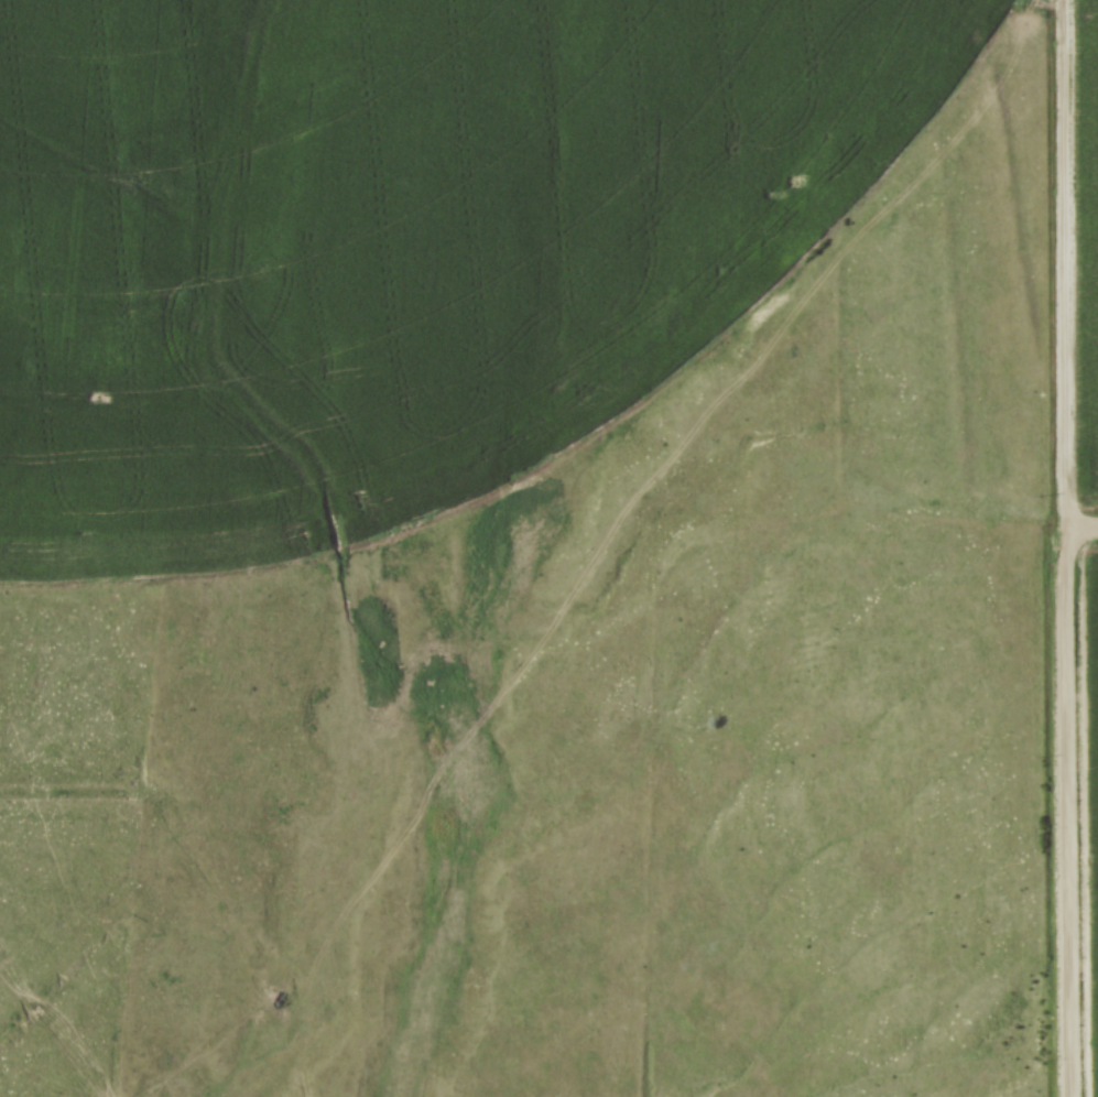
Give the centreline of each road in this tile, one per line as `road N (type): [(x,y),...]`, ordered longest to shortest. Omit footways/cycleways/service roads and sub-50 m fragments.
road 1 (residential): [(1069,1096),(1062,0)]

